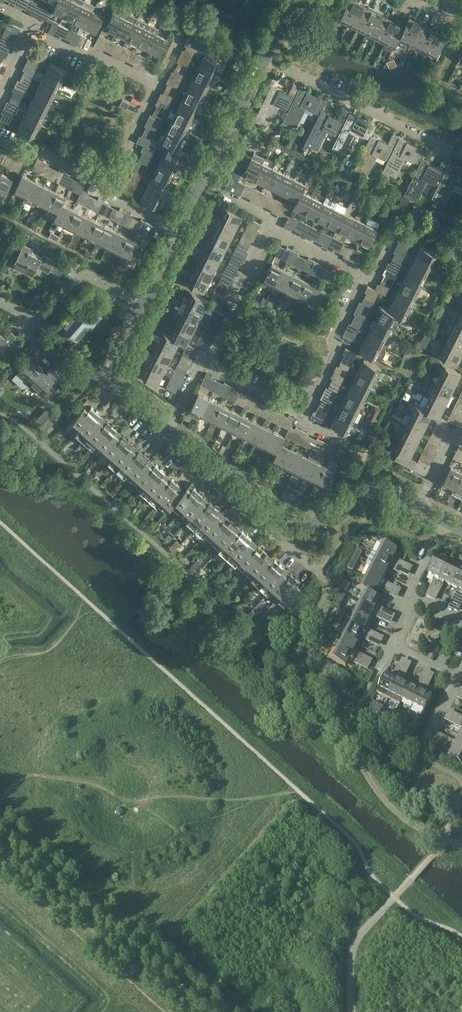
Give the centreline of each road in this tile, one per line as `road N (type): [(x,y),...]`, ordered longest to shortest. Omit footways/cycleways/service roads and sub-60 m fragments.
road 1 (residential): [(304,409),(337,353),(334,340),(366,277),(270,229)]
road 2 (residential): [(461,158),(263,59)]
road 3 (residential): [(263,59),(182,229)]
road 4 (residential): [(277,526),(310,526),(376,491),(420,508)]
road 5 (residential): [(145,303),(114,375),(167,430)]
road 6 (residential): [(207,364),(270,229)]
road 7 (residential): [(167,430),(277,526)]
road 8 (residential): [(157,85),(31,32)]
road 9 (residential): [(145,303),(87,276),(34,317)]
road 10 (residential): [(112,196),(51,157),(0,140)]
road 11 (residential): [(112,196),(157,85)]

